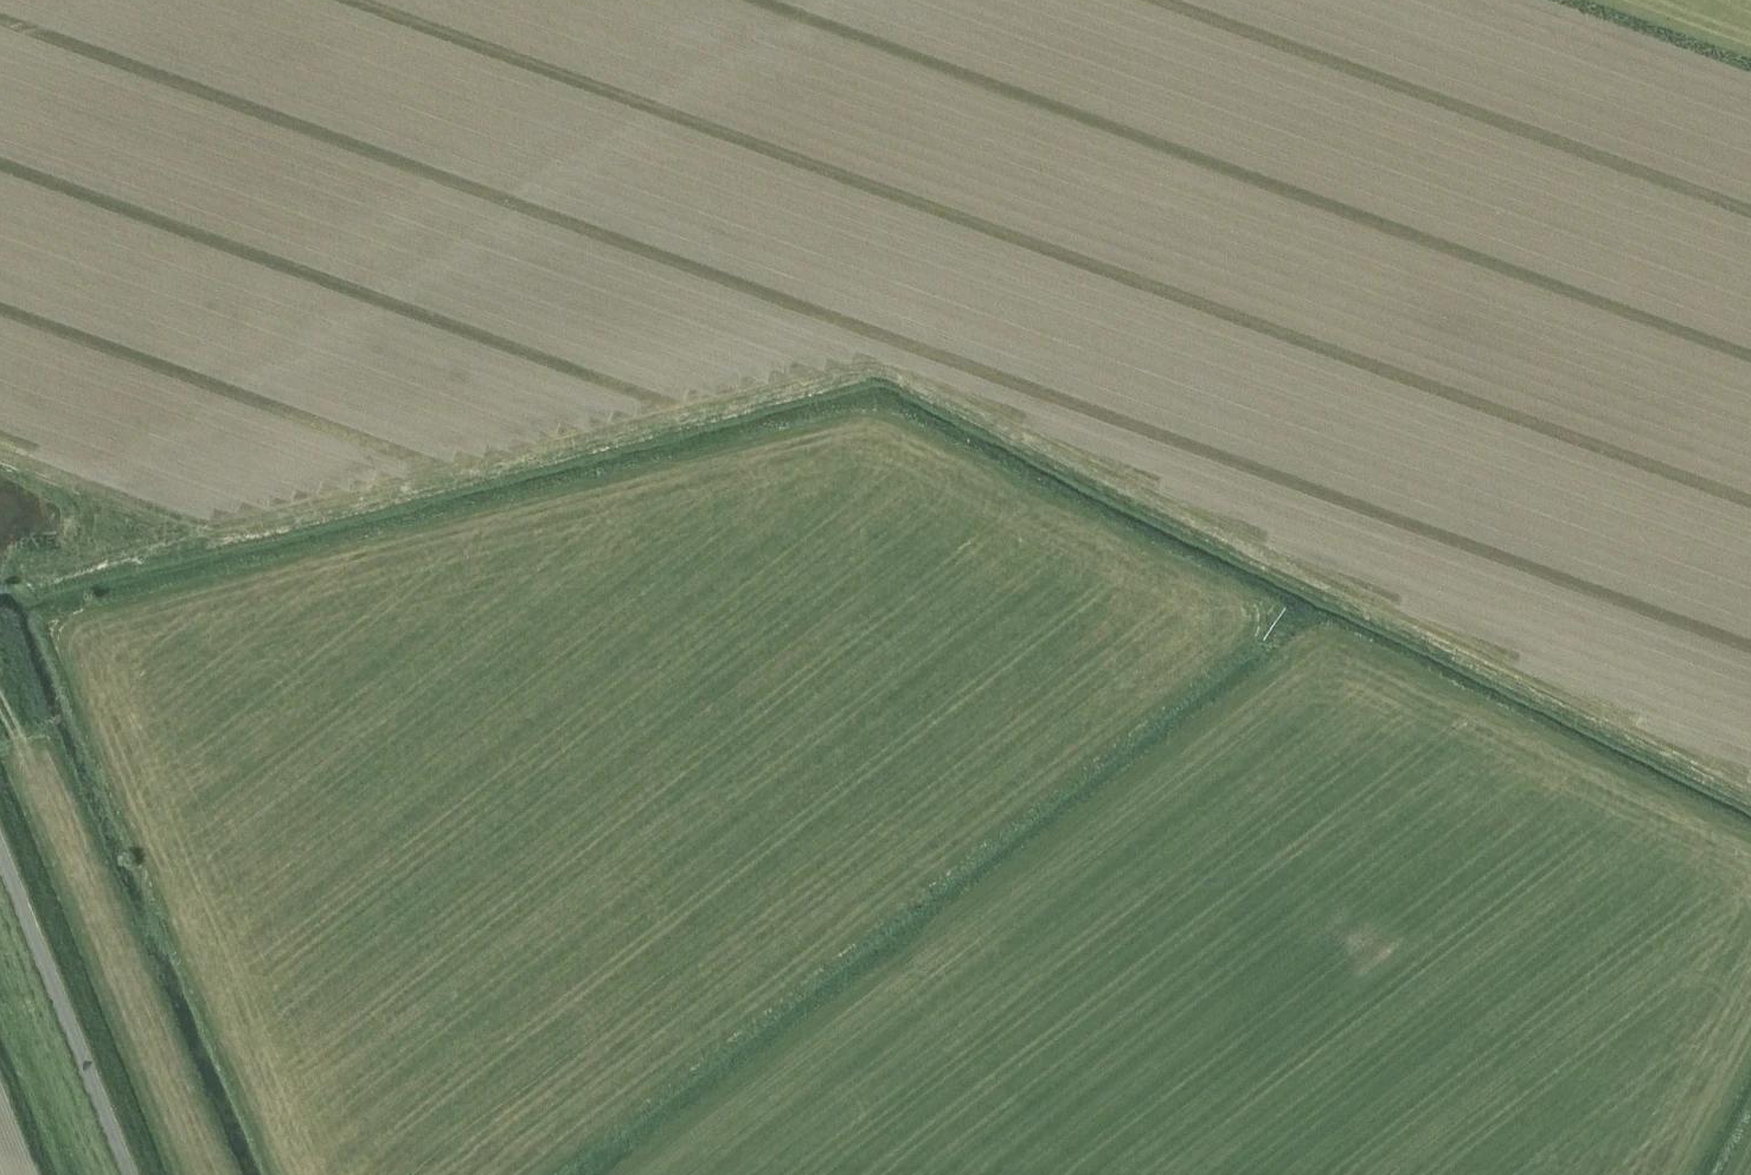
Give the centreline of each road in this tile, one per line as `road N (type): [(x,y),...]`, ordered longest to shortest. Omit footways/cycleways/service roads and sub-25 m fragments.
road 1 (unclassified): [(130,1174),(0,849)]

